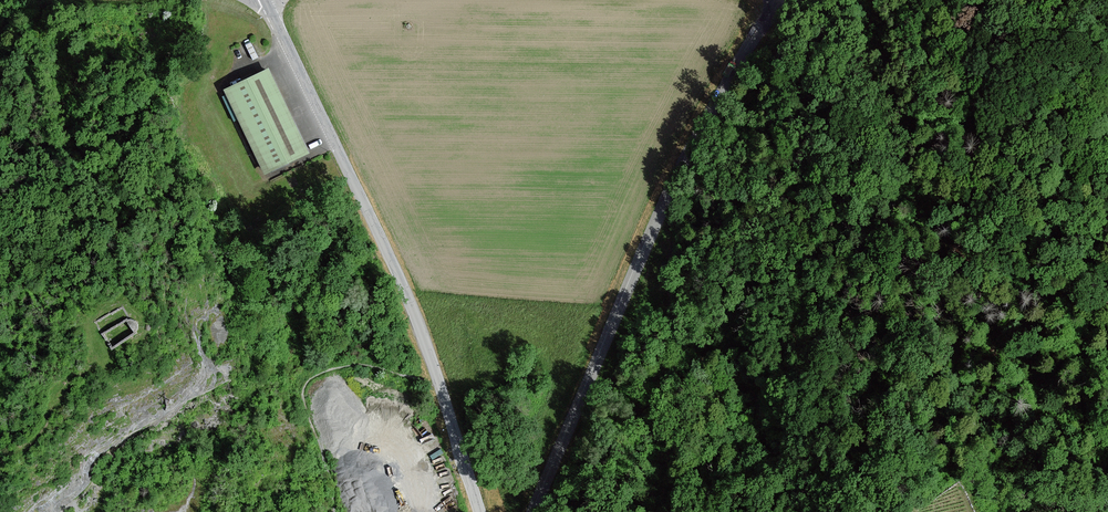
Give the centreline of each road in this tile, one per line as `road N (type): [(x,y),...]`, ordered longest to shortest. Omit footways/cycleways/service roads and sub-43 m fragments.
road 1 (unclassified): [(536,511),(670,197),(780,0)]
road 2 (unclassified): [(267,0),(413,304),(481,511)]

